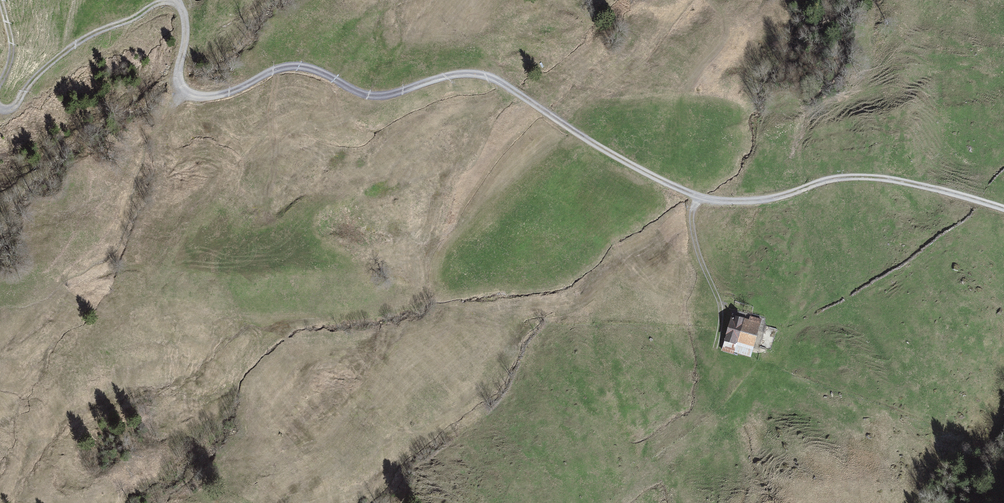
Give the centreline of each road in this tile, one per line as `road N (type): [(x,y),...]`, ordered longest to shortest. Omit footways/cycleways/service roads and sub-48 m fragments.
road 1 (track): [(548,117),(699,201),(792,197),(845,179),(928,189),(1003,211)]
road 2 (track): [(182,95),(212,101),(291,71),(371,99),(465,77),(508,91),(548,117)]
road 3 (track): [(171,0),(95,34),(37,76),(16,107),(0,110)]
road 4 (track): [(715,349),(720,308),(694,243),(699,201)]

